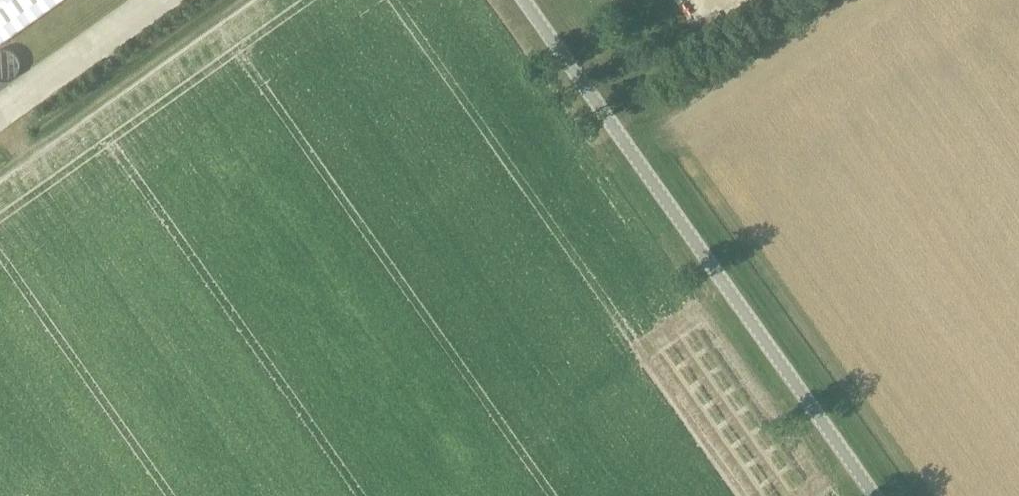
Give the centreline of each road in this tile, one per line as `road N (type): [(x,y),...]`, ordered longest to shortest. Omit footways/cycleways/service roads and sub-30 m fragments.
road 1 (unclassified): [(874,495),(524,0)]

